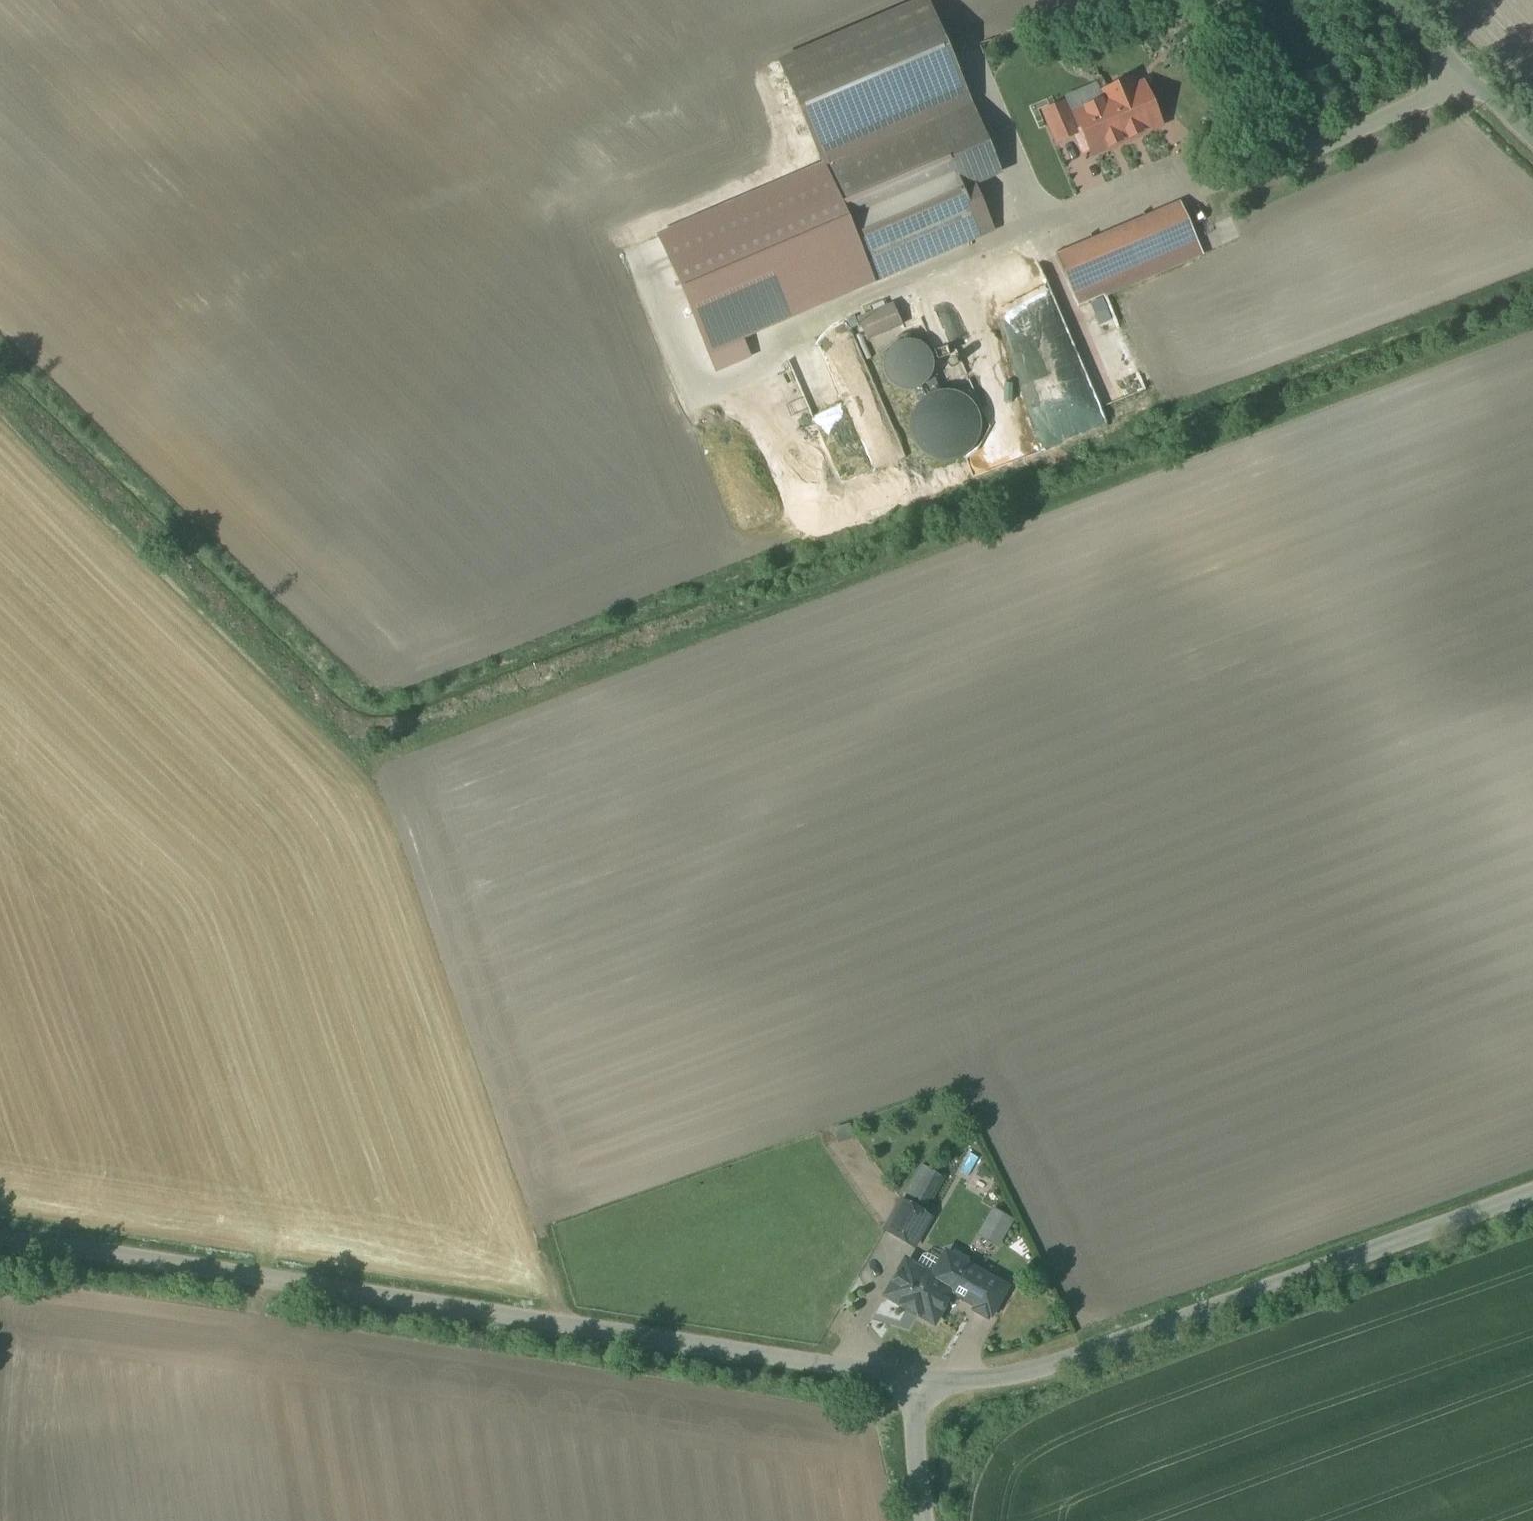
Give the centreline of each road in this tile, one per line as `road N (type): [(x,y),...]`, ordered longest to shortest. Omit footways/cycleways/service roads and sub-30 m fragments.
road 1 (unclassified): [(915,1379),(0,1238)]
road 2 (unclassified): [(1532,1194),(1065,1361),(1002,1378),(915,1379)]
road 3 (unclassified): [(1388,0),(1532,140)]
road 4 (unclassified): [(919,1520),(915,1379)]

